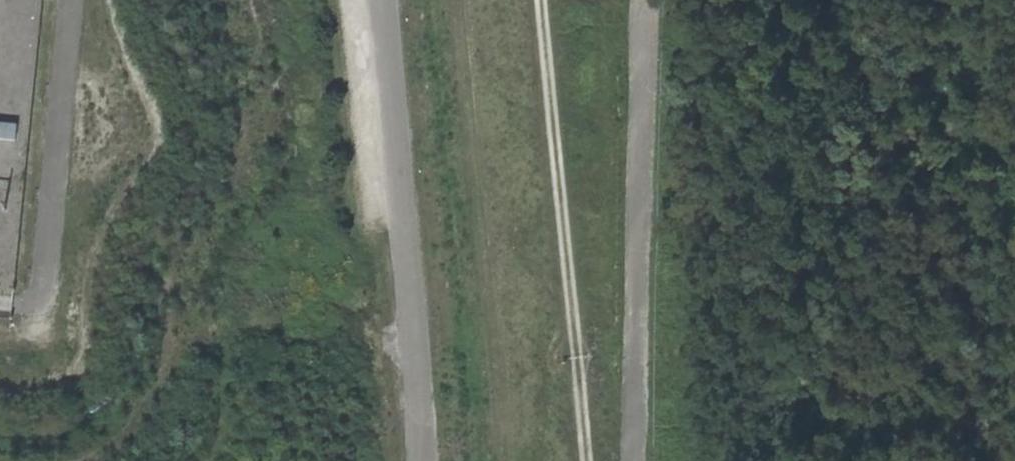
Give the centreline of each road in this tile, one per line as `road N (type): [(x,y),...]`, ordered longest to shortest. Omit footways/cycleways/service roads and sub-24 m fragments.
road 1 (track): [(589,460),(543,0)]
road 2 (unclassified): [(422,460),(382,0)]

